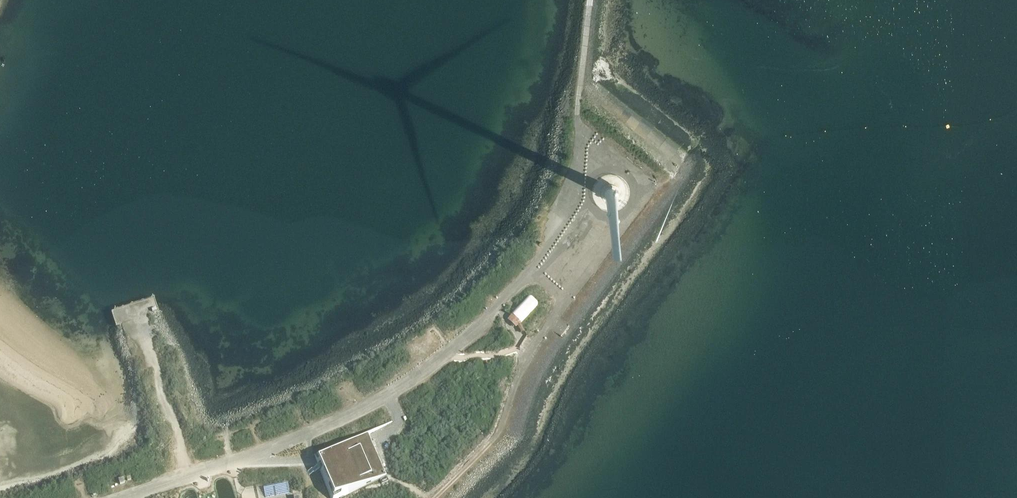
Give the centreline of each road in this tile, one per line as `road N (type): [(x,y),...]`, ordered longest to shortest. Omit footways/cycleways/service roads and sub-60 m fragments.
road 1 (track): [(247,456),(388,395),(495,309),(530,271),(573,208),(589,0)]
road 2 (track): [(437,497),(501,429),(522,367),(566,301),(530,271)]
road 3 (track): [(138,322),(189,476)]
road 4 (track): [(124,497),(247,456)]

